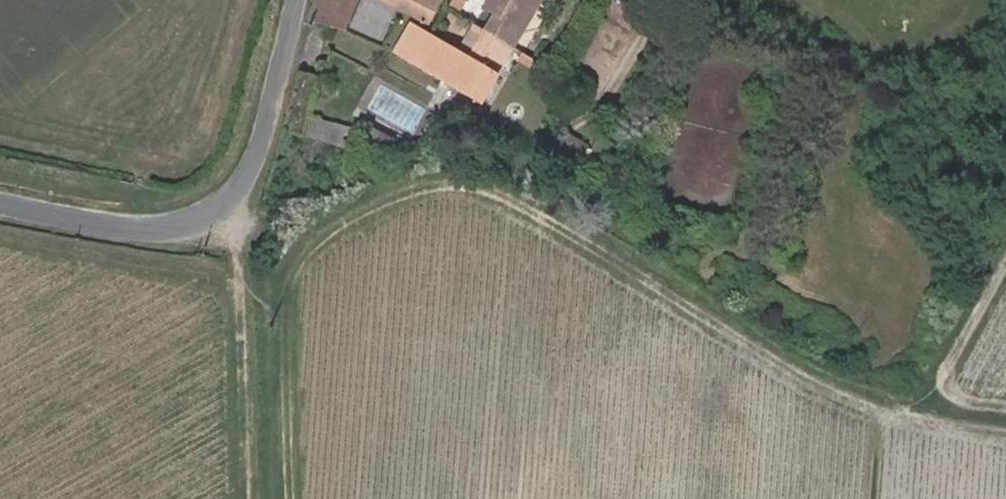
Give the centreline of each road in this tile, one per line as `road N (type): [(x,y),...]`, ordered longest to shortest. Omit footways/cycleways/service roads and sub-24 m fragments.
road 1 (track): [(294,498),(290,322),(300,260),(326,234),(369,210),(444,183),(515,206),(879,415),(1005,436)]
road 2 (residential): [(300,0),(261,147),(226,205),(197,223),(140,231),(0,205)]
road 3 (track): [(1005,254),(939,379),(952,400),(1005,410)]
road 4 (track): [(942,387),(879,415),(872,498)]

